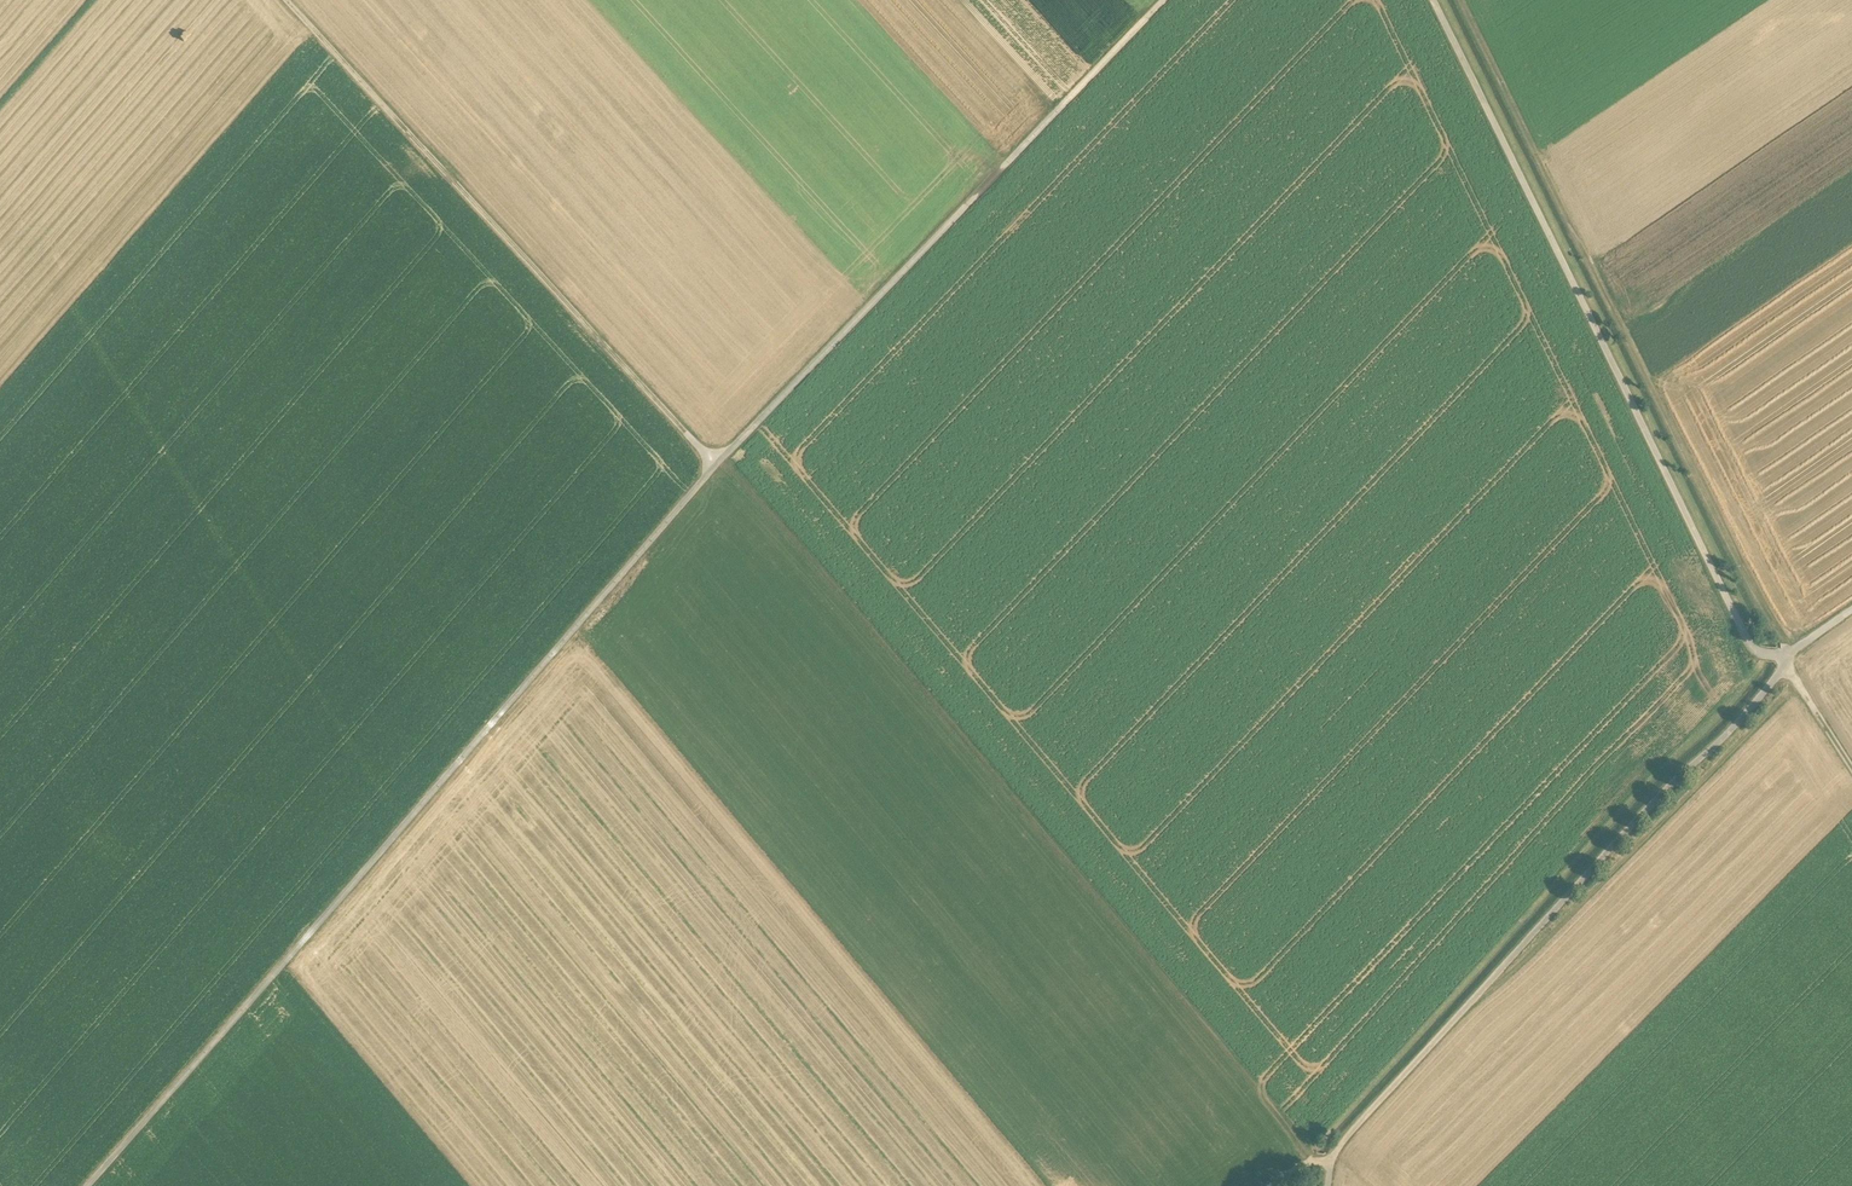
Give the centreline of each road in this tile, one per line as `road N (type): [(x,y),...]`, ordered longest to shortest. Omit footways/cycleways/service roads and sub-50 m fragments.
road 1 (track): [(88,1185),(715,468),(1164,0)]
road 2 (track): [(1432,0),(1747,645),(1786,663),(1748,715),(1625,834),(1329,1167)]
road 3 (track): [(724,457),(1315,1161)]
road 4 (track): [(1786,655),(1459,0)]
road 5 (track): [(285,0),(715,468)]
road 6 (track): [(1488,985),(1515,971),(1793,681)]
road 7 (track): [(1784,671),(1851,769)]

